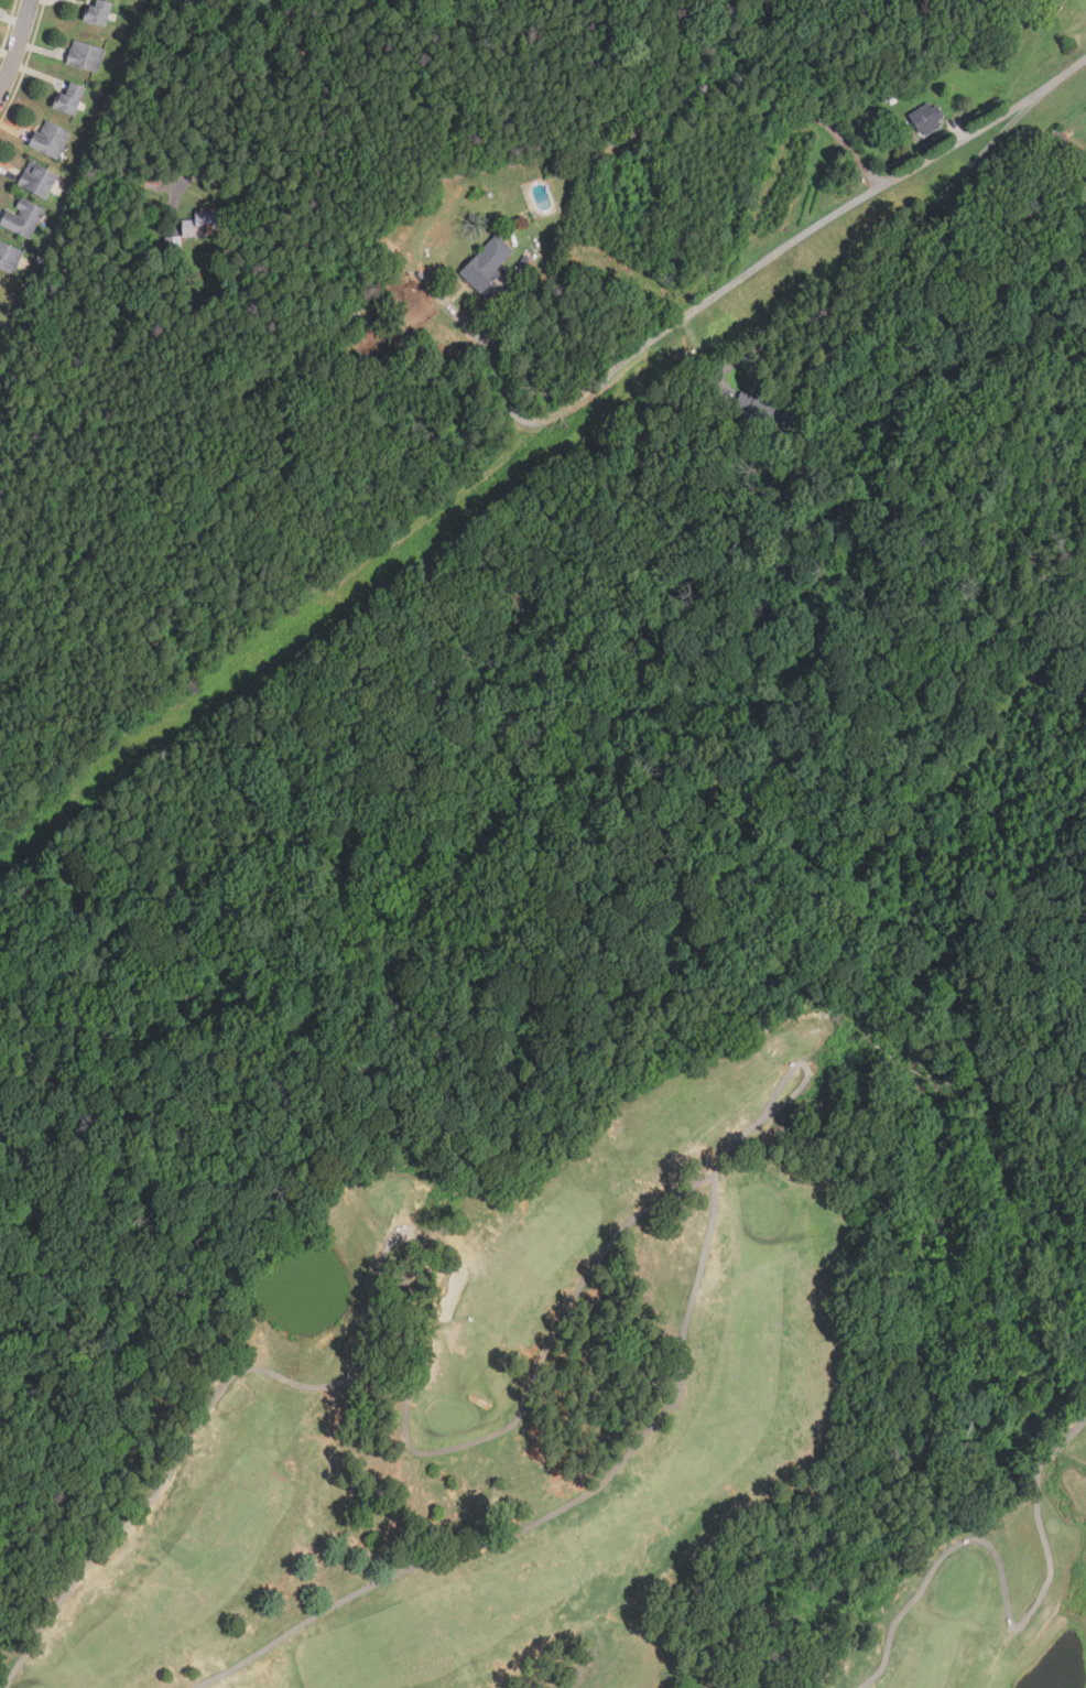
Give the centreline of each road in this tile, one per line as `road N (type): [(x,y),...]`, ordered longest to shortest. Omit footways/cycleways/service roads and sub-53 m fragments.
road 1 (residential): [(41,0),(0,119)]

